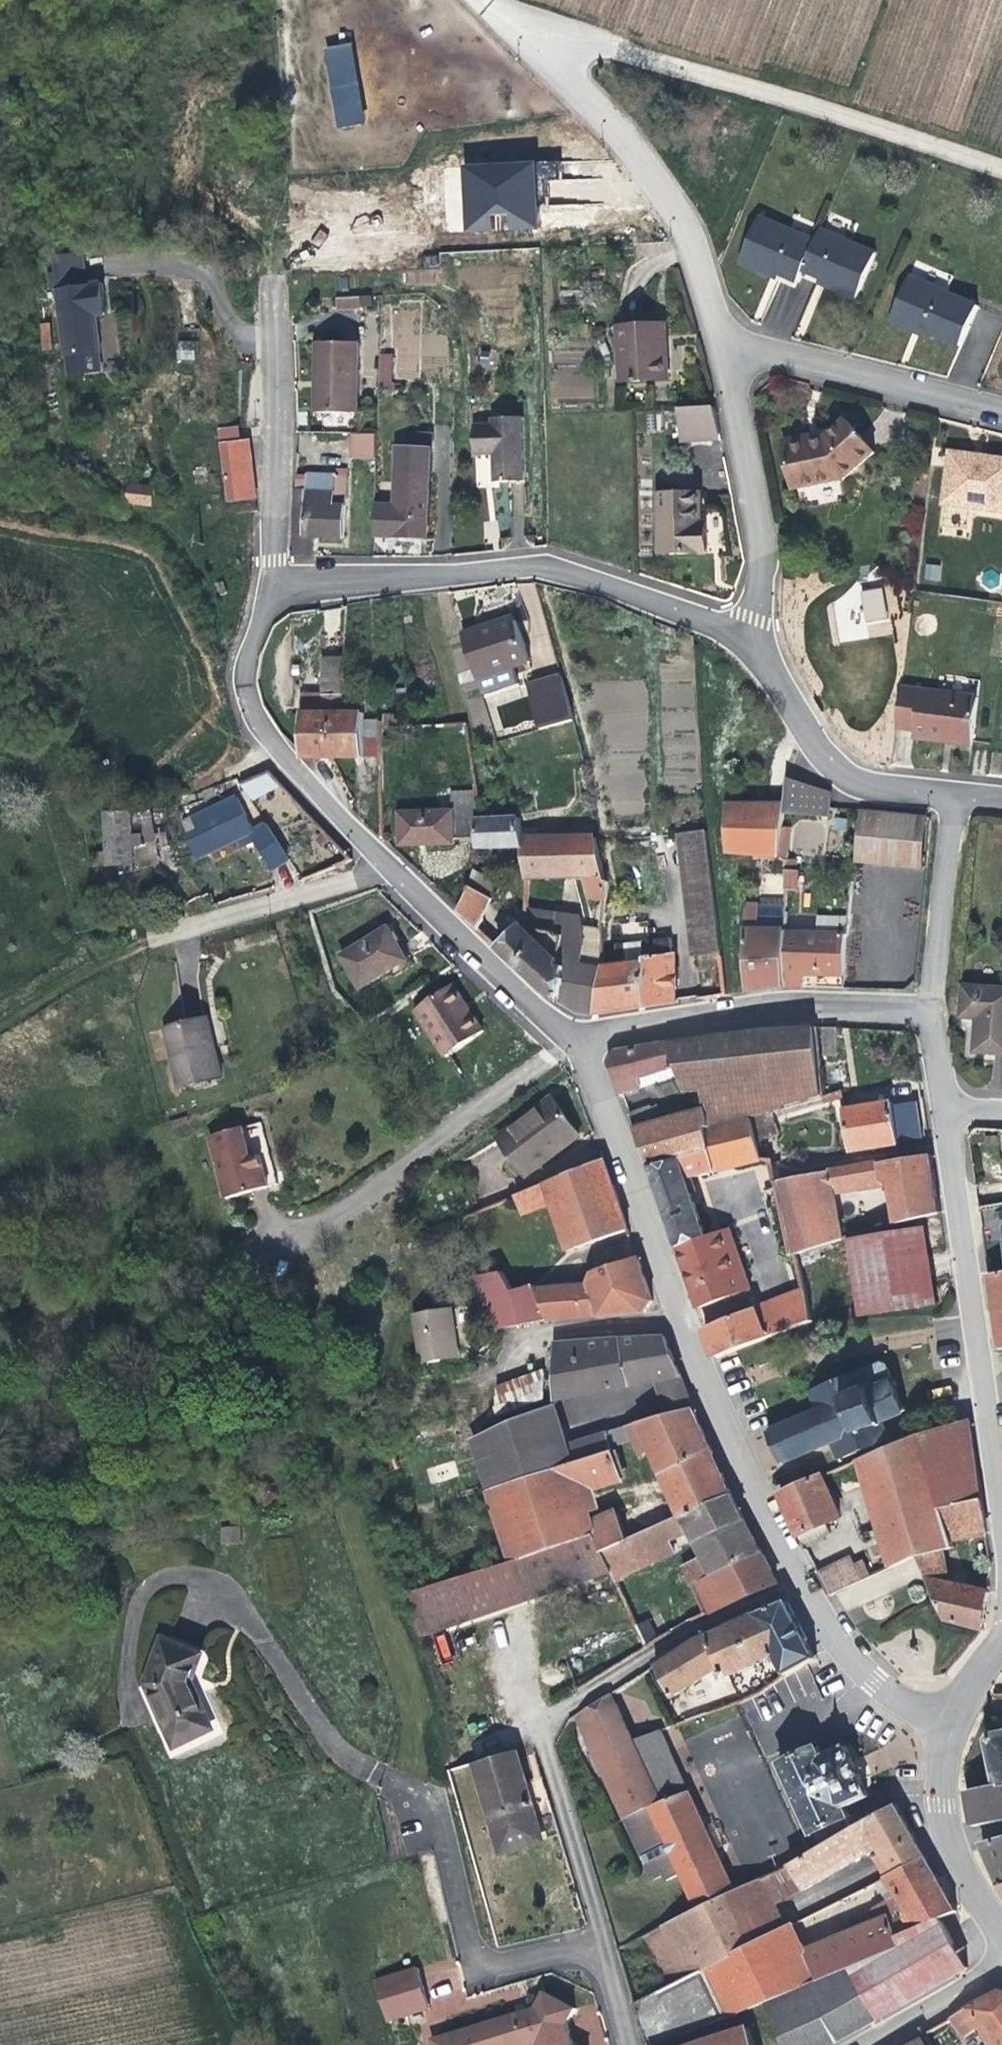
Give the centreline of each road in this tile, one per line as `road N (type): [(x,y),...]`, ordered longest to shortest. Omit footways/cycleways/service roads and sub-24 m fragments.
road 1 (residential): [(600,1942),(471,1977),(435,1805),(331,1750),(251,1624),(207,1580),(164,1573),(135,1597),(121,1716)]
road 2 (residential): [(800,1586),(685,1635),(539,1731),(600,1942)]
road 3 (residential): [(274,592),(541,568),(758,637)]
road 4 (track): [(535,51),(588,49),(786,104),(1001,183)]
road 5 (residential): [(483,0),(575,87),(646,177),(691,248),(722,356)]
road 6 (residential): [(1001,1511),(950,1144)]
road 7 (residential): [(579,1042),(785,1005),(930,1008)]
road 8 (residential): [(384,865),(256,720),(247,663),(274,592)]
road 9 (track): [(247,663),(183,555),(159,532),(0,506)]
road 10 (residential): [(274,592),(281,507),(275,282)]
road 11 (residential): [(800,1586),(737,1457),(683,1313)]
road 12 (residential): [(683,1313),(579,1042)]
road 13 (residential): [(722,356),(1001,415)]
road 14 (residential): [(722,356),(753,502),(758,637)]
road 15 (residential): [(758,637),(832,772),(884,798),(947,800)]
road 16 (residential): [(579,1042),(384,865)]
road 17 (residential): [(384,865),(347,884),(149,939)]
road 18 (tertiary): [(1001,1932),(963,1874),(935,1785),(940,1725)]
road 19 (residential): [(930,1008),(947,800)]
road 20 (residential): [(940,1725),(860,1677),(800,1586)]
road 21 (residential): [(683,1313),(550,1330),(496,1348)]
road 22 (residential): [(774,1173),(950,1144)]
road 23 (residential): [(1001,1966),(858,2044)]

